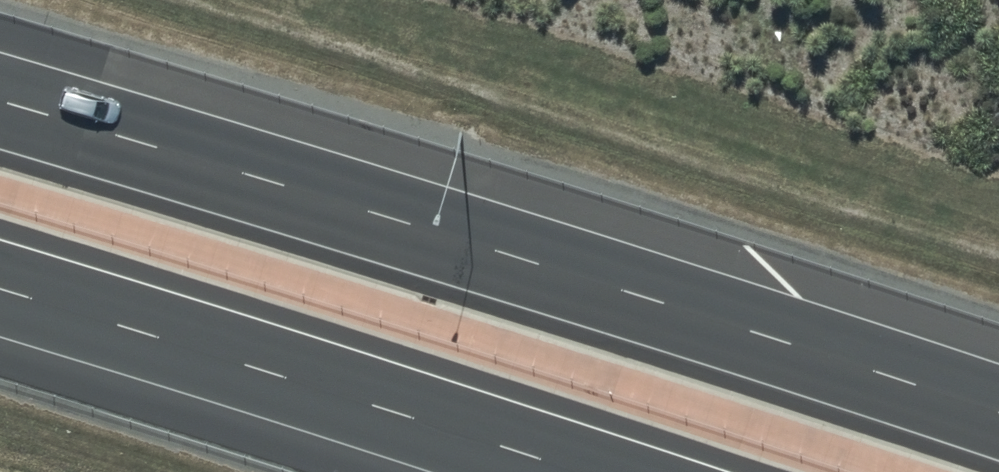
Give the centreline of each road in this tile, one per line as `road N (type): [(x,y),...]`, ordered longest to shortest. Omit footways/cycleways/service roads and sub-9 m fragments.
road 1 (motorway): [(0,99),(998,410)]
road 2 (motorway): [(579,471),(0,288)]

